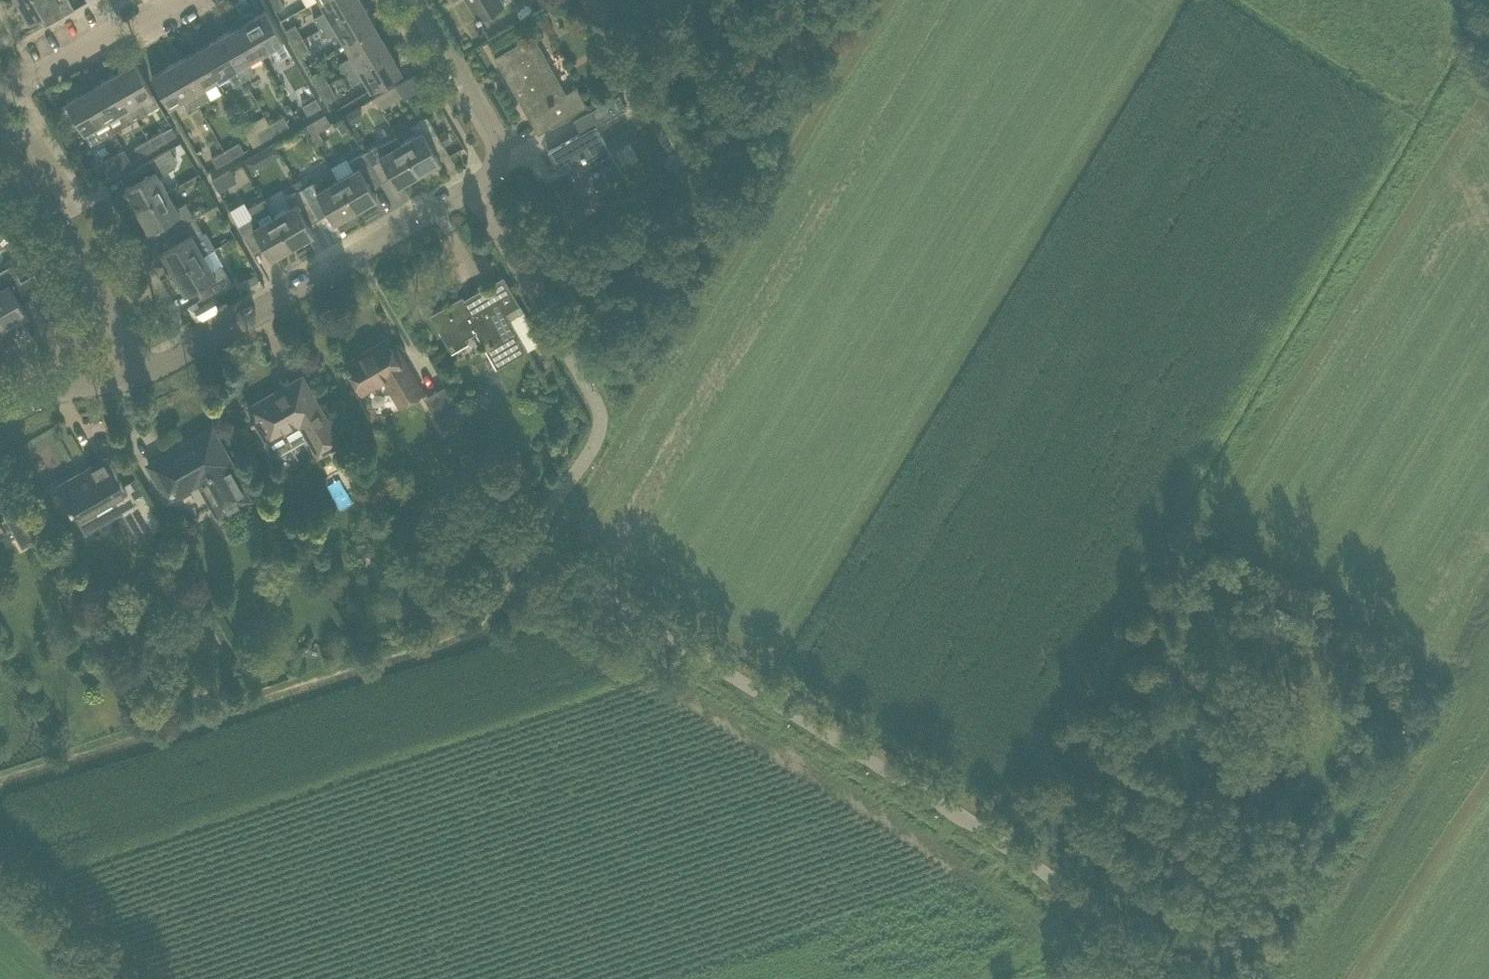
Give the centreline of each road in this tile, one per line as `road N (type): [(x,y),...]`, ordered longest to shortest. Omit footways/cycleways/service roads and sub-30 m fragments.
road 1 (track): [(0,781),(452,640),(480,618),(524,549)]
road 2 (unclassified): [(147,372),(474,188),(491,170),(492,125),(419,0)]
road 3 (unclassified): [(147,372),(0,120)]
road 4 (unclassified): [(0,94),(162,0)]
road 5 (unclassified): [(0,411),(147,372)]
road 6 (track): [(109,978),(0,884)]

